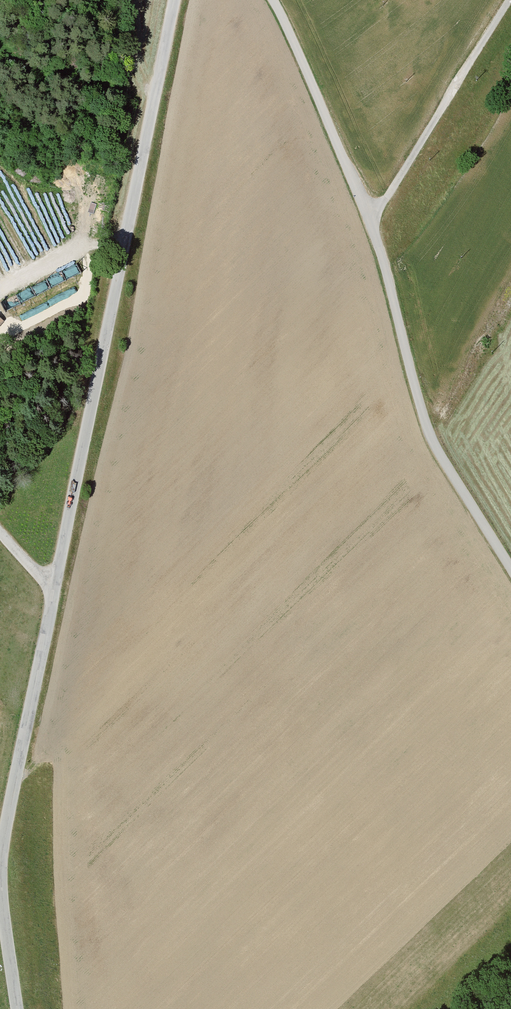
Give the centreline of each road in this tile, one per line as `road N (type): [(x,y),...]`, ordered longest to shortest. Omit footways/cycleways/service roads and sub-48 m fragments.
road 1 (unclassified): [(176,0),(0,850)]
road 2 (unclassified): [(510,570),(421,410),(374,220),(272,0)]
road 3 (track): [(374,220),(510,1)]
road 4 (unclassified): [(0,884),(17,1008)]

